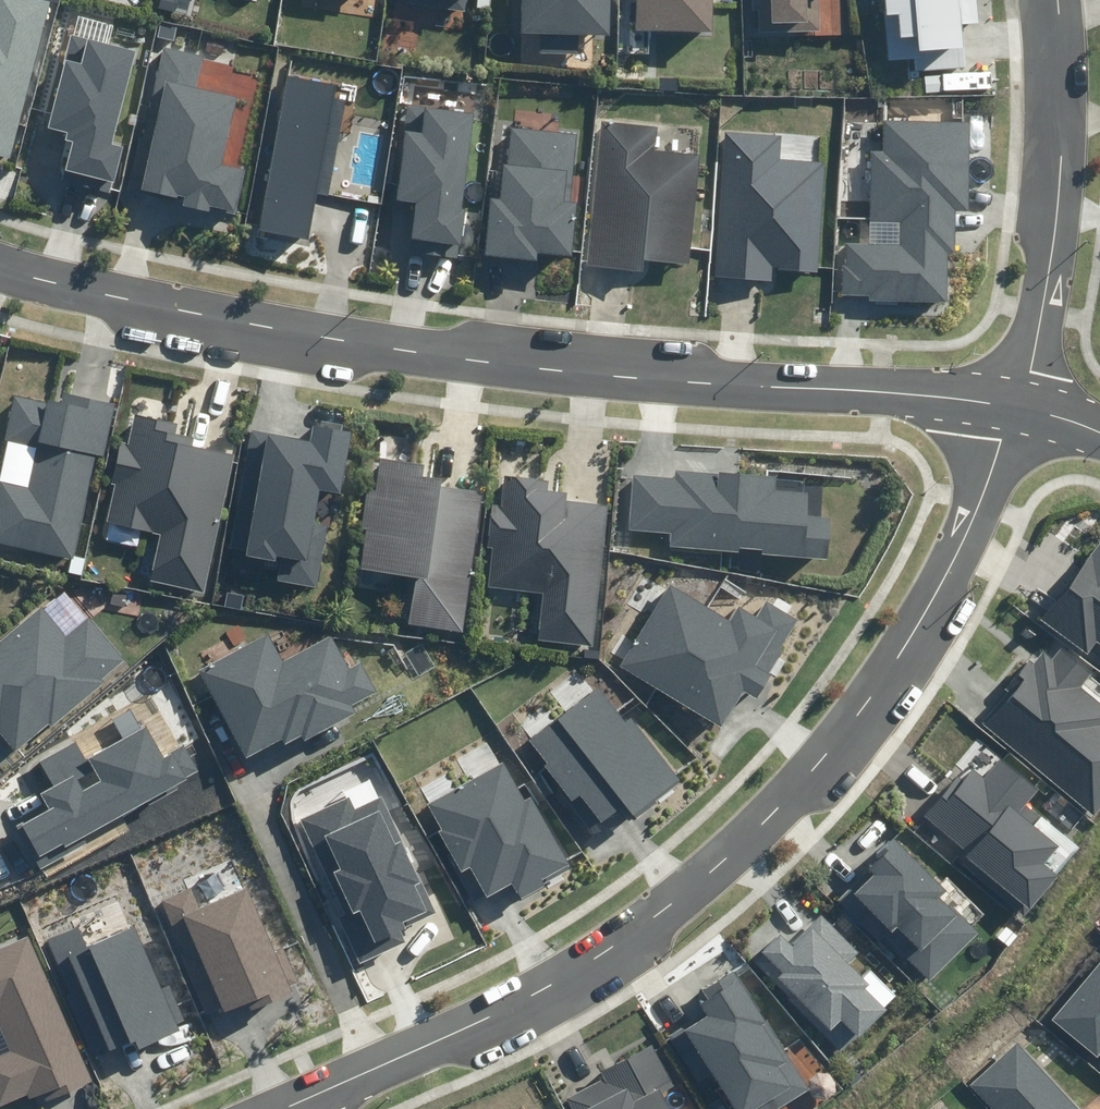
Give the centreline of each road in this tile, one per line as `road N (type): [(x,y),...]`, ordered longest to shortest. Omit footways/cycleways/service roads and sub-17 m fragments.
road 1 (residential): [(281,1108),(582,969),(739,844),(885,693),(966,557),(1009,414)]
road 2 (residential): [(0,265),(63,287),(353,338),(903,394),(1009,414)]
road 3 (residential): [(1009,414),(1039,315),(1056,198),(1056,0)]

